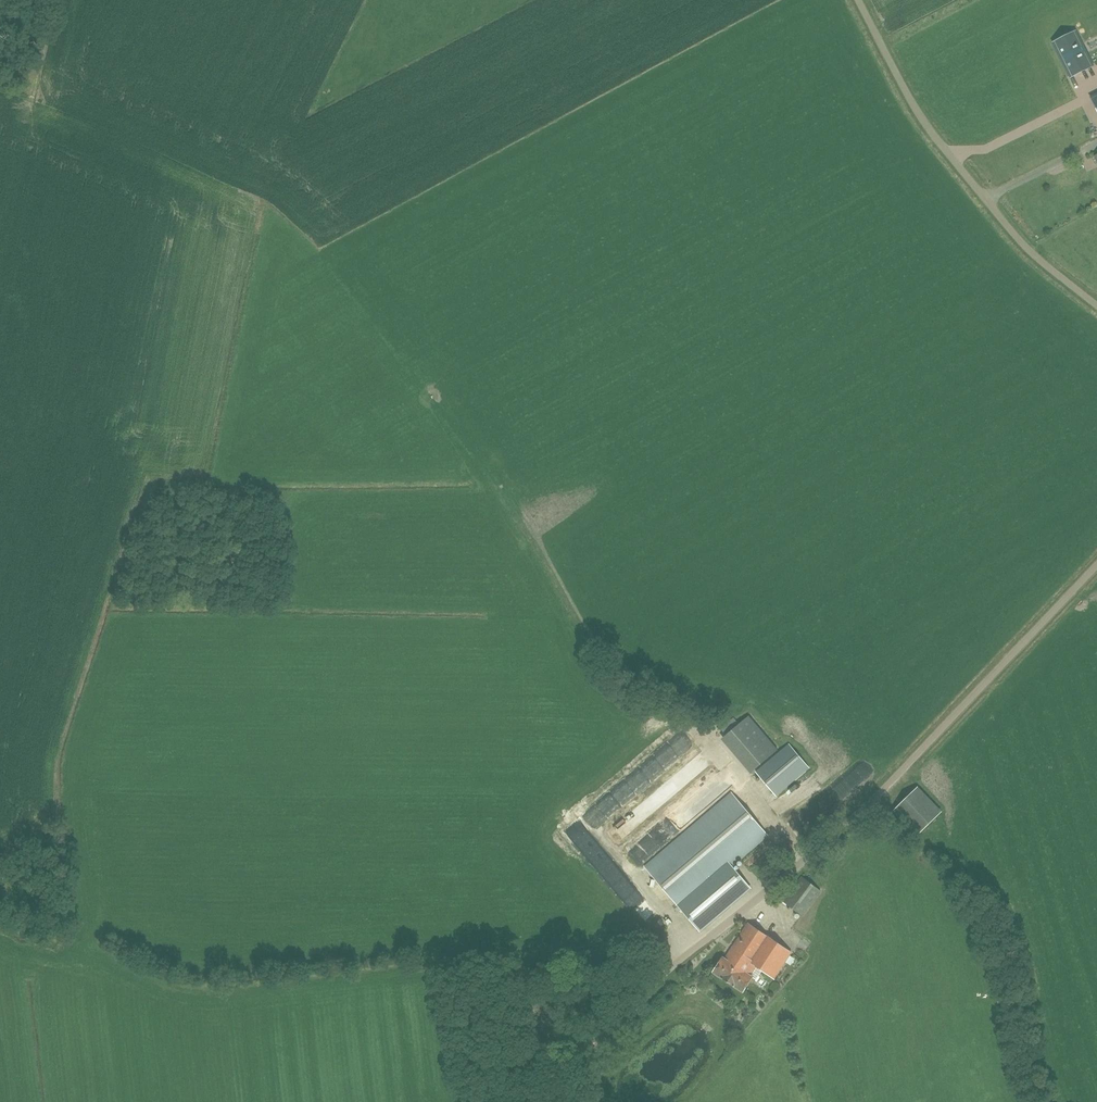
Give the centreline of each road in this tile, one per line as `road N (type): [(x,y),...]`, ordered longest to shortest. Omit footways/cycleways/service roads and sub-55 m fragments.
road 1 (track): [(569,1063),(711,936),(429,967),(463,1101)]
road 2 (unclassified): [(711,936),(897,774),(1096,566)]
road 3 (unclassified): [(1096,306),(1015,238),(915,108),(858,0)]

